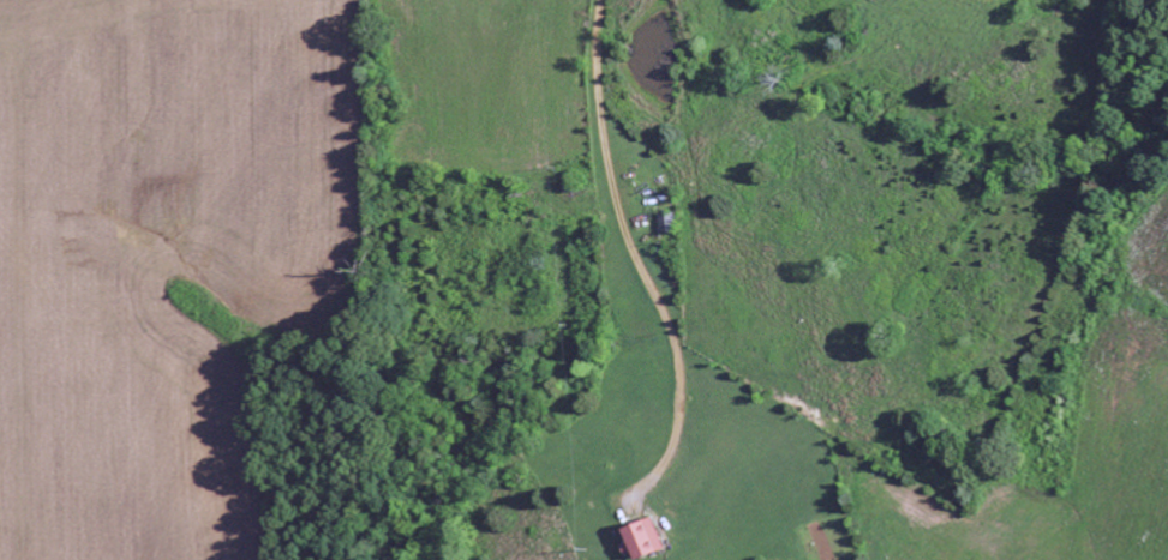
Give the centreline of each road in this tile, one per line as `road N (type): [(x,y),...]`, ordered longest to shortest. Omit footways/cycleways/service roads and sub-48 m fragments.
road 1 (track): [(737,0),(732,362)]

